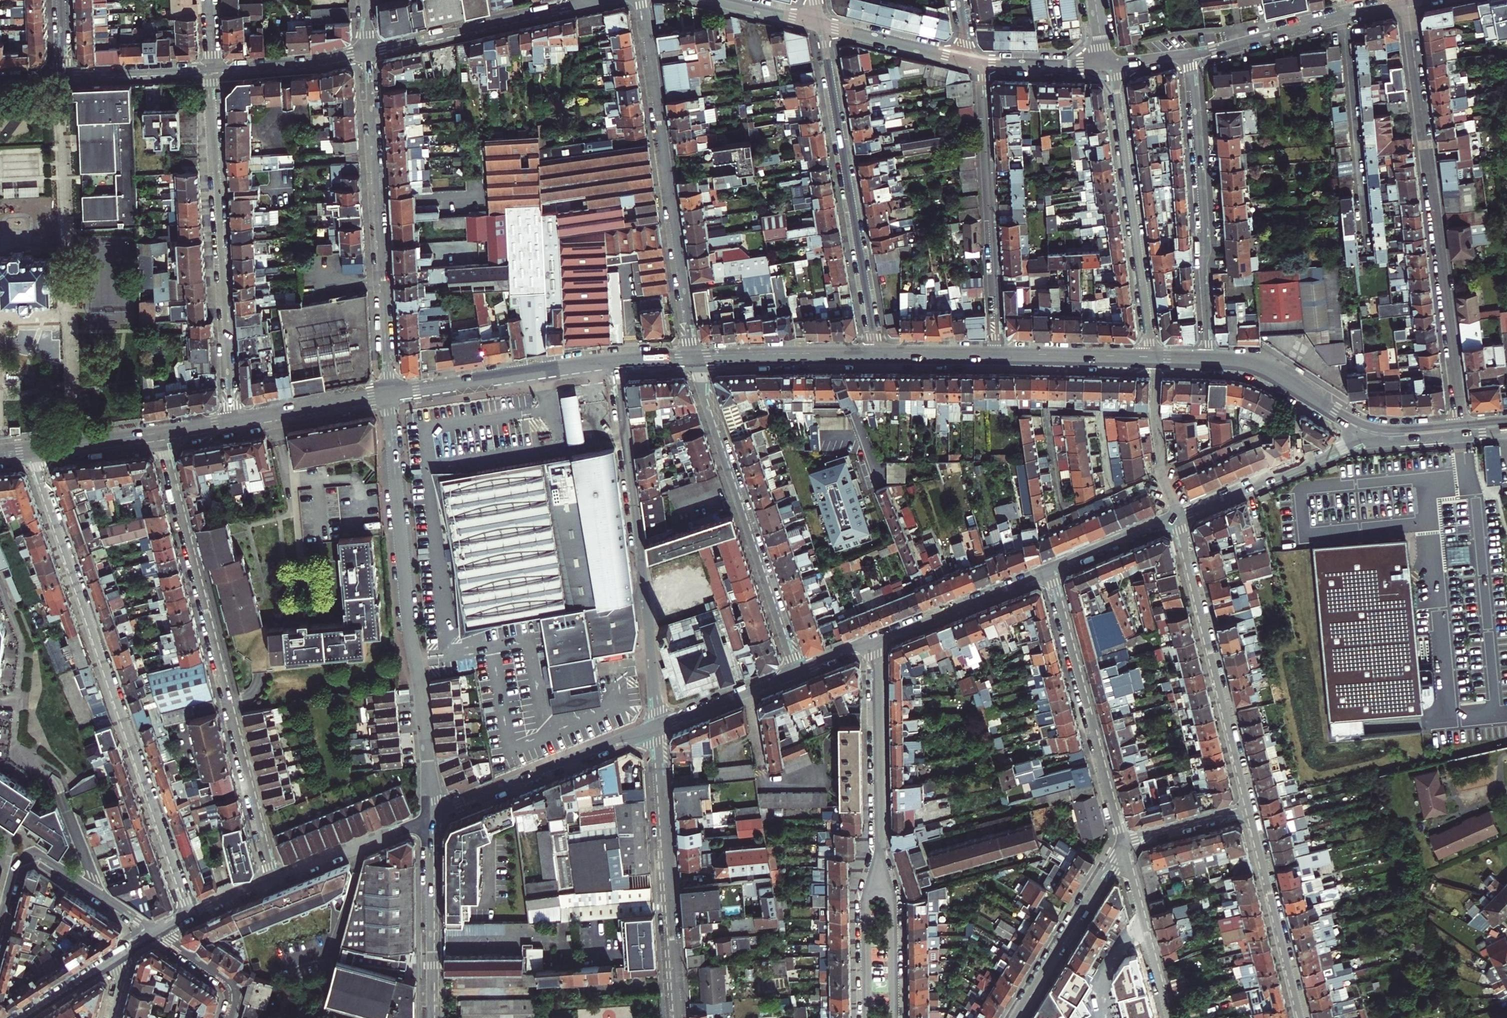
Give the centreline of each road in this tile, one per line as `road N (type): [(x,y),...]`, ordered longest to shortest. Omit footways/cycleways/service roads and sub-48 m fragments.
road 1 (residential): [(191,912),(32,450)]
road 2 (residential): [(159,434),(275,878)]
road 3 (residential): [(1408,1),(1460,429)]
road 4 (residential): [(431,816),(389,393)]
road 5 (residential): [(657,727),(617,361)]
road 6 (residential): [(641,0),(694,357)]
road 7 (residential): [(211,69),(232,421)]
road 8 (residential): [(389,393),(368,51)]
road 9 (residential): [(876,353),(820,24)]
road 10 (residential): [(694,357),(797,671)]
road 11 (residential): [(1190,56),(1209,359)]
road 12 (residential): [(1251,807),(1177,516)]
road 13 (residential): [(978,62),(1000,355)]
road 14 (residential): [(675,1017),(657,727)]
road 15 (tertiary): [(1154,357),(1112,70)]
road 16 (residential): [(1050,569),(1123,841)]
road 17 (residential): [(657,727),(431,816)]
road 18 (tertiary): [(389,393),(617,361)]
road 19 (residential): [(149,935),(36,853),(16,862),(0,926)]
road 20 (residential): [(874,641),(880,868)]
road 21 (residential): [(1190,56),(1408,1)]
road 22 (residential): [(1385,436),(1339,447),(1177,516)]
road 23 (residential): [(582,4),(368,51)]
road 24 (residential): [(1303,1017),(1251,807)]
road 25 (residential): [(1123,841),(1014,1017)]
road 26 (residential): [(431,816),(433,1017)]
road 27 (residential): [(1050,569),(874,641)]
road 28 (residential): [(1123,841),(1170,1017)]
road 29 (tertiary): [(694,357),(876,353)]
road 30 (residential): [(275,878),(431,816)]
road 31 (residential): [(1177,516),(1160,465),(1154,357)]
road 32 (tertiary): [(232,421),(389,393)]
road 33 (residential): [(368,51),(211,69)]
road 34 (tertiary): [(1154,357),(1000,355)]
road 35 (residential): [(820,24),(968,60)]
road 36 (residential): [(897,1017),(894,897),(880,868)]
road 37 (residential): [(880,868),(866,899),(868,1017)]
road 38 (residential): [(211,69),(63,76)]
road 39 (residential): [(1177,516),(1050,569)]
road 40 (residential): [(1251,807),(1123,841)]
road 41 (residential): [(17,1017),(127,948)]
road 42 (tertiary): [(32,450),(159,434)]
road 43 (residential): [(978,62),(1105,64)]
road 44 (tertiary): [(1323,407),(1255,366),(1209,359)]
road 45 (residential): [(230,1017),(237,992),(160,929)]
road 46 (tertiary): [(876,353),(1000,355)]

